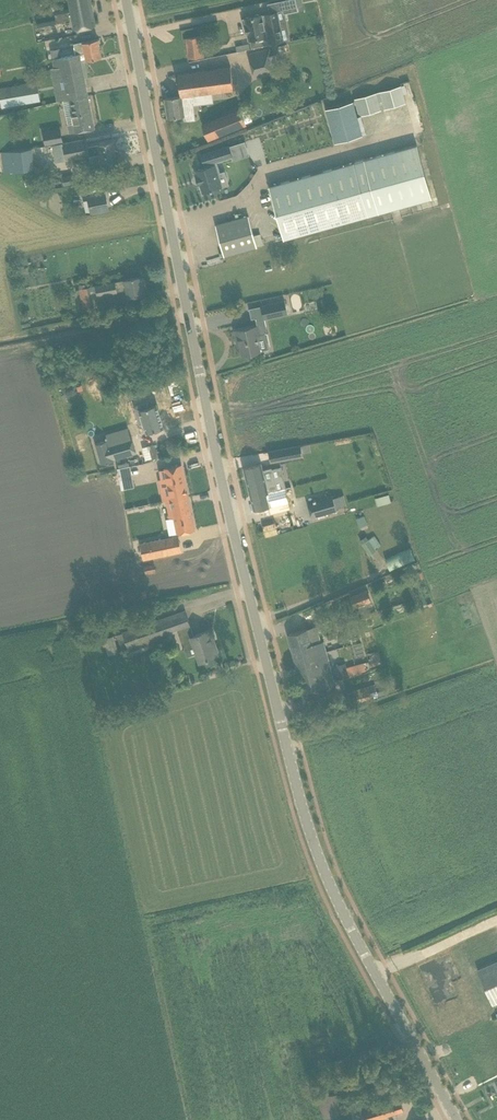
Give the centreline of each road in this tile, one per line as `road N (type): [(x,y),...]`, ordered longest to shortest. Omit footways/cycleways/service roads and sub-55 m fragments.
road 1 (tertiary): [(457,1119),(335,898),(296,789),(219,473),(126,0)]

